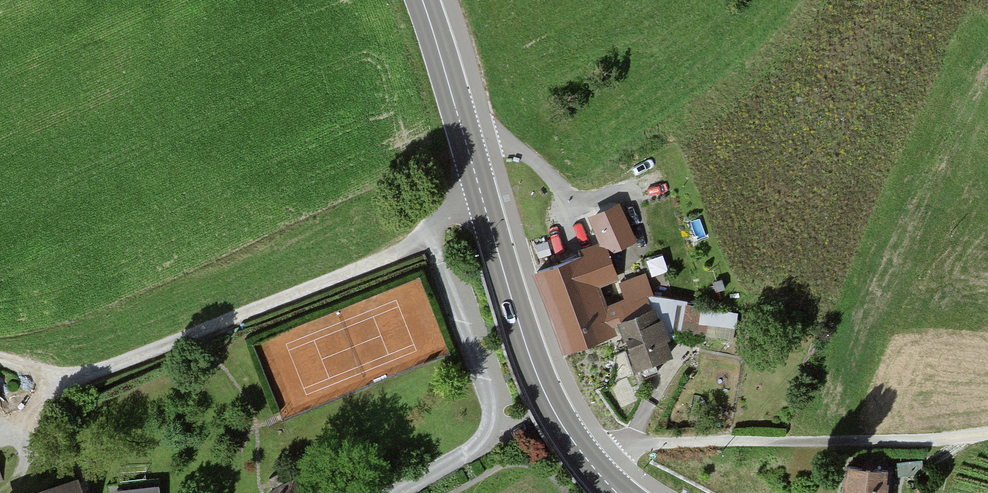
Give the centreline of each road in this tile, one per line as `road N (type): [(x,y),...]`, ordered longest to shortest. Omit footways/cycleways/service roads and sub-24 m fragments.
road 1 (track): [(482,196),(443,212),(419,235),(78,379),(0,358)]
road 2 (secondary): [(422,0),(522,334),(557,417),(594,468)]
road 3 (residential): [(920,439),(638,446),(594,468)]

